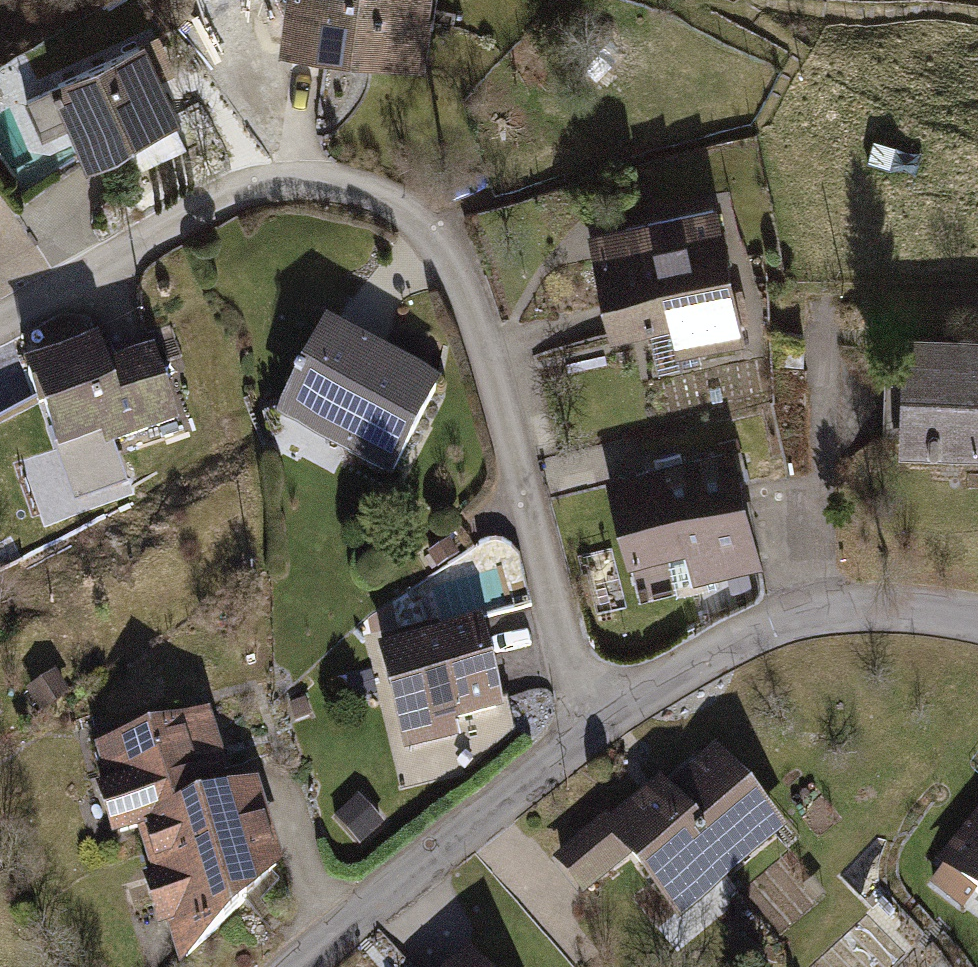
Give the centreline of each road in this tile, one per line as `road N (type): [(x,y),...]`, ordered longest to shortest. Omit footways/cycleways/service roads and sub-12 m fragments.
road 1 (residential): [(605,717),(569,664),(463,298),(403,210),(329,186),(239,194),(0,324)]
road 2 (residential): [(605,717),(721,642),(850,605),(977,619)]
road 3 (residential): [(299,966),(605,717)]

